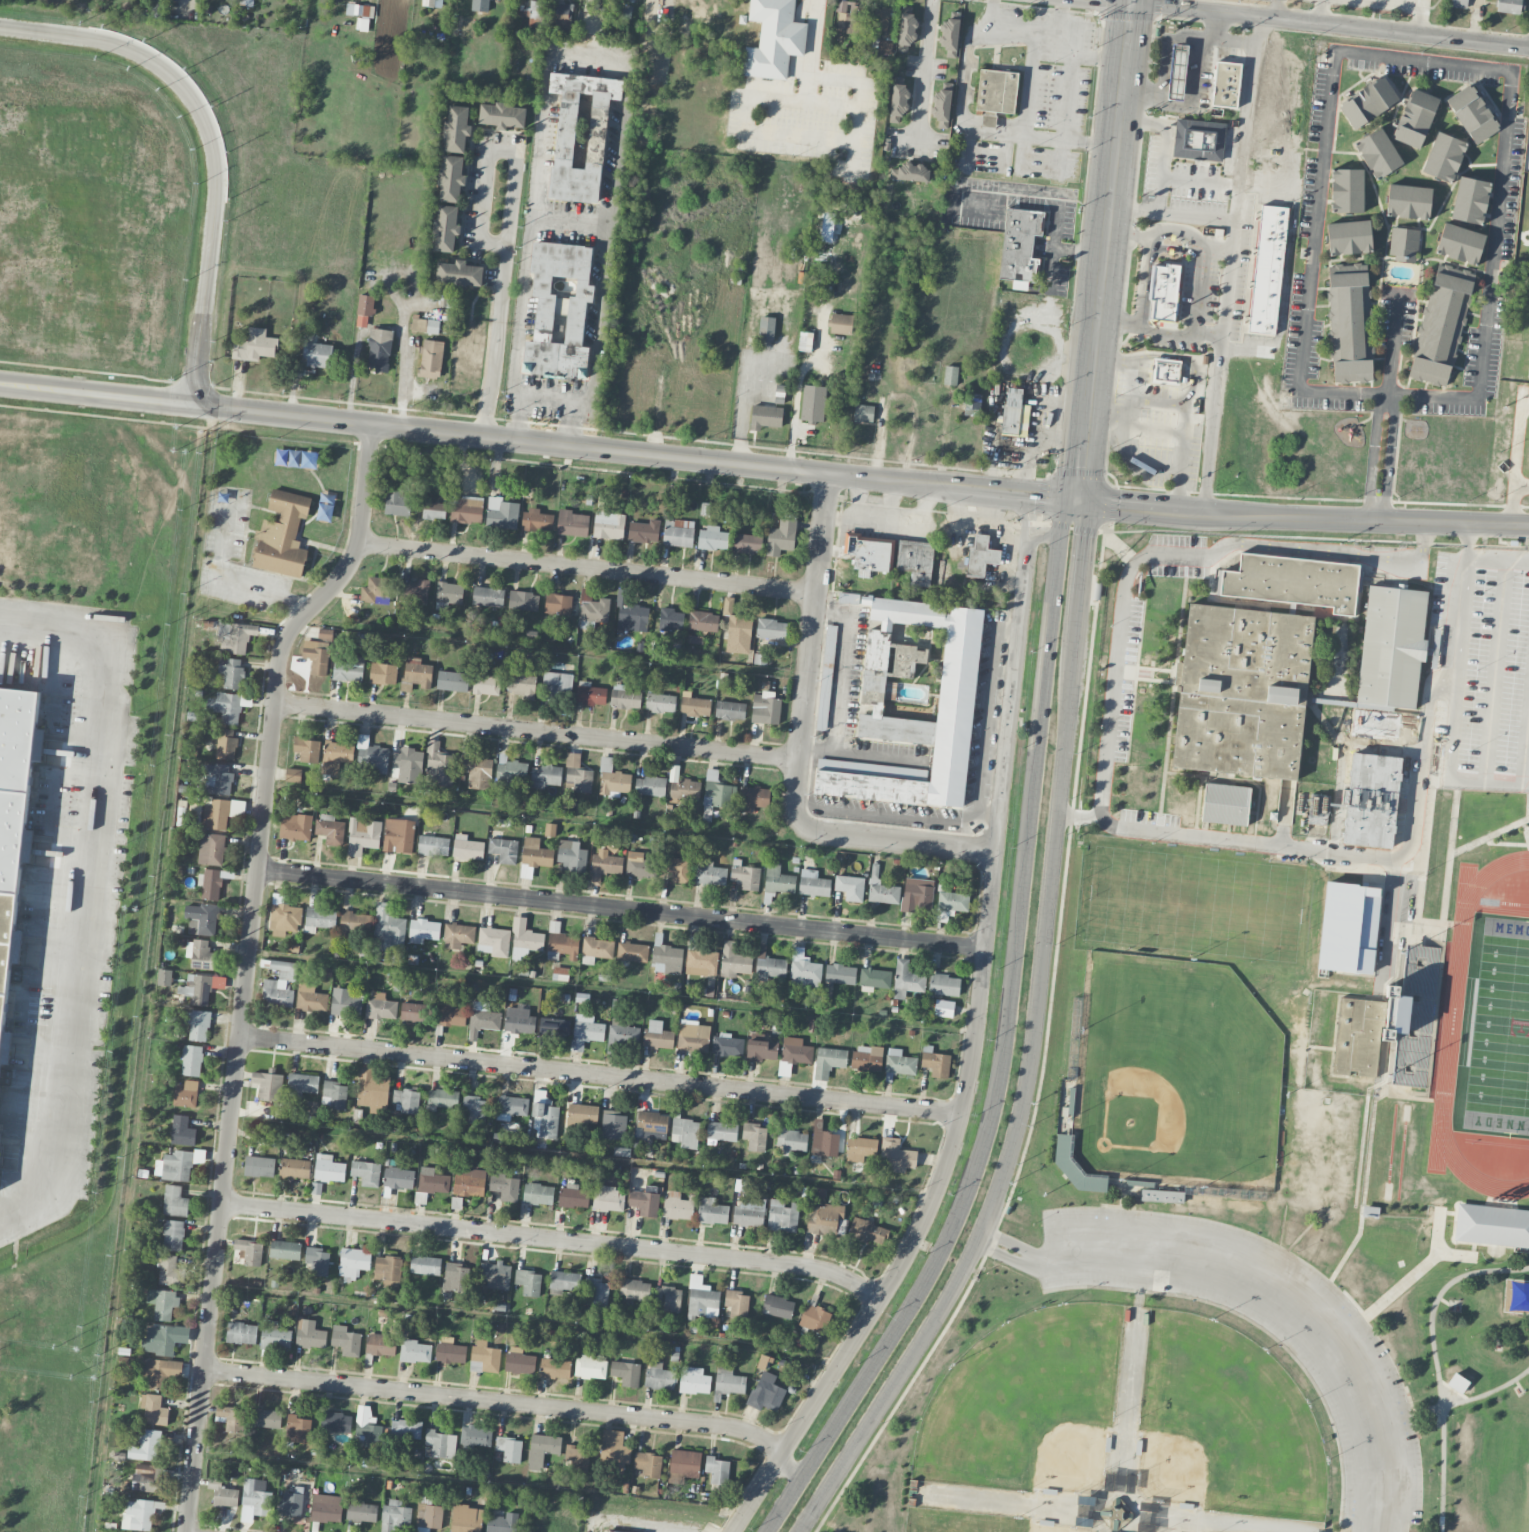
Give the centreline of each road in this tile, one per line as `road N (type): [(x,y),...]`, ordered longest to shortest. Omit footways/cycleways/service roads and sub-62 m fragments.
road 1 (tertiary): [(194,404),(1104,502),(1528,527)]
road 2 (secondary): [(1076,499),(1060,527),(1004,1043),(983,1148),(920,1291),(765,1531)]
road 3 (secondary): [(803,1531),(947,1306),(1013,1157),(1035,1047),(1061,813),(1084,530),(1076,499)]
road 4 (residential): [(1036,495),(974,1054),(952,1152),(907,1256),(783,1451)]
road 5 (residential): [(281,654),(185,1531)]
road 6 (residential): [(986,948),(258,869)]
road 7 (residential): [(961,1114),(239,1037)]
road 8 (residential): [(882,1299),(807,1266),(221,1204)]
road 9 (residential): [(783,1451),(719,1424),(203,1370)]
road 10 (residential): [(802,748),(781,756),(276,702)]
road 11 (residential): [(194,404),(216,184),(212,141),(196,104),(175,78),(128,46),(0,27)]
road 12 (secondary): [(1130,0),(1076,499)]
road 13 (residential): [(817,591),(358,541)]
road 14 (residential): [(1528,48),(1083,0)]
road 15 (residential): [(830,473),(795,810),(804,826)]
road 16 (residential): [(372,423),(357,546),(281,654)]
road 17 (tertiary): [(0,383),(194,404)]
road 18 (residential): [(996,854),(804,826)]

